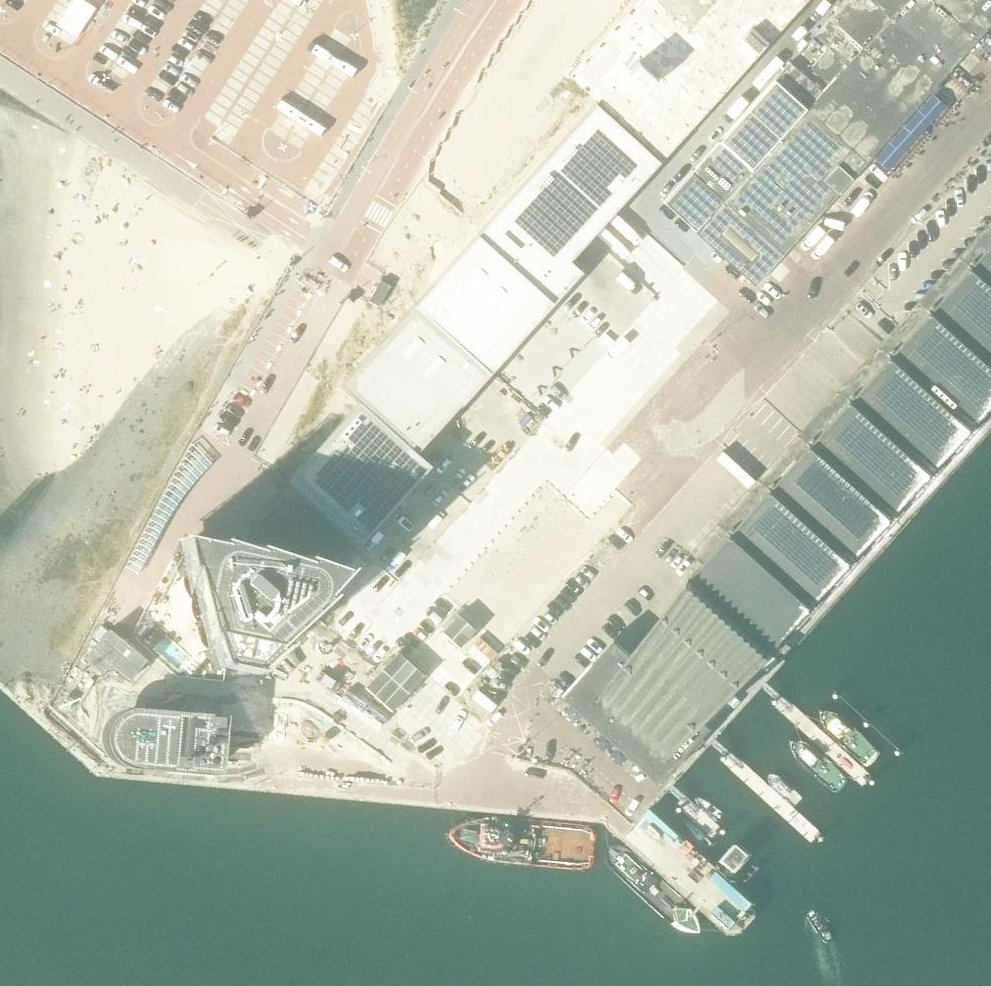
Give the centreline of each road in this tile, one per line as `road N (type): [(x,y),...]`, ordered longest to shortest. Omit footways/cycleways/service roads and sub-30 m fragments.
road 1 (residential): [(243,449),(511,0)]
road 2 (residential): [(820,0),(647,192),(735,316),(769,345)]
road 3 (residential): [(990,108),(769,345)]
road 4 (residential): [(769,345),(635,467)]

